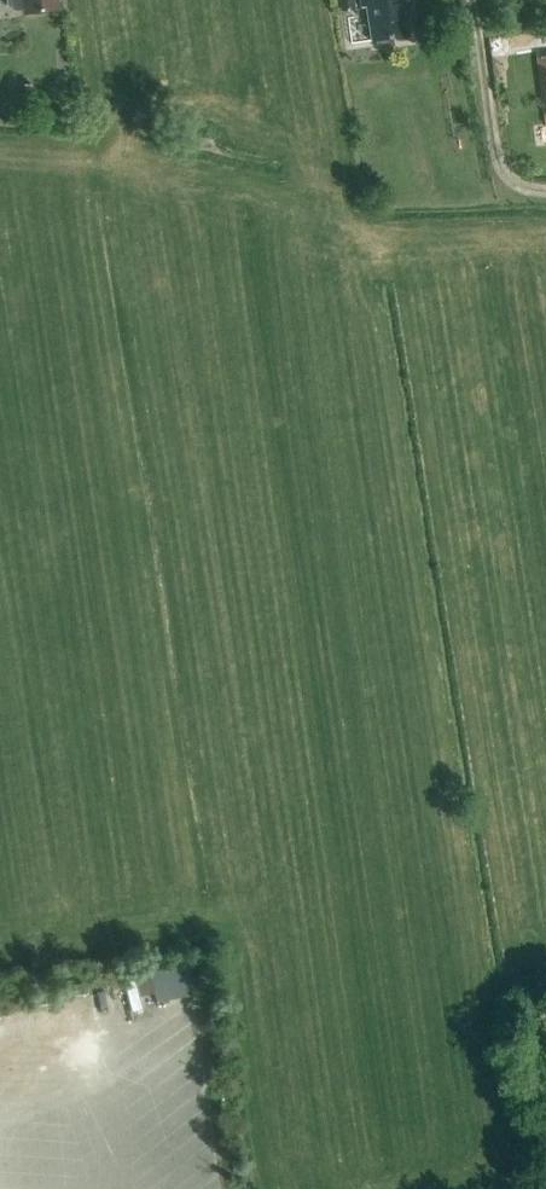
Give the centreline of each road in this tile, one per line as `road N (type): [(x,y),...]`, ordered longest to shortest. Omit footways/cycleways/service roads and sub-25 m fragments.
road 1 (track): [(545,189),(506,175),(492,151),(467,0)]

